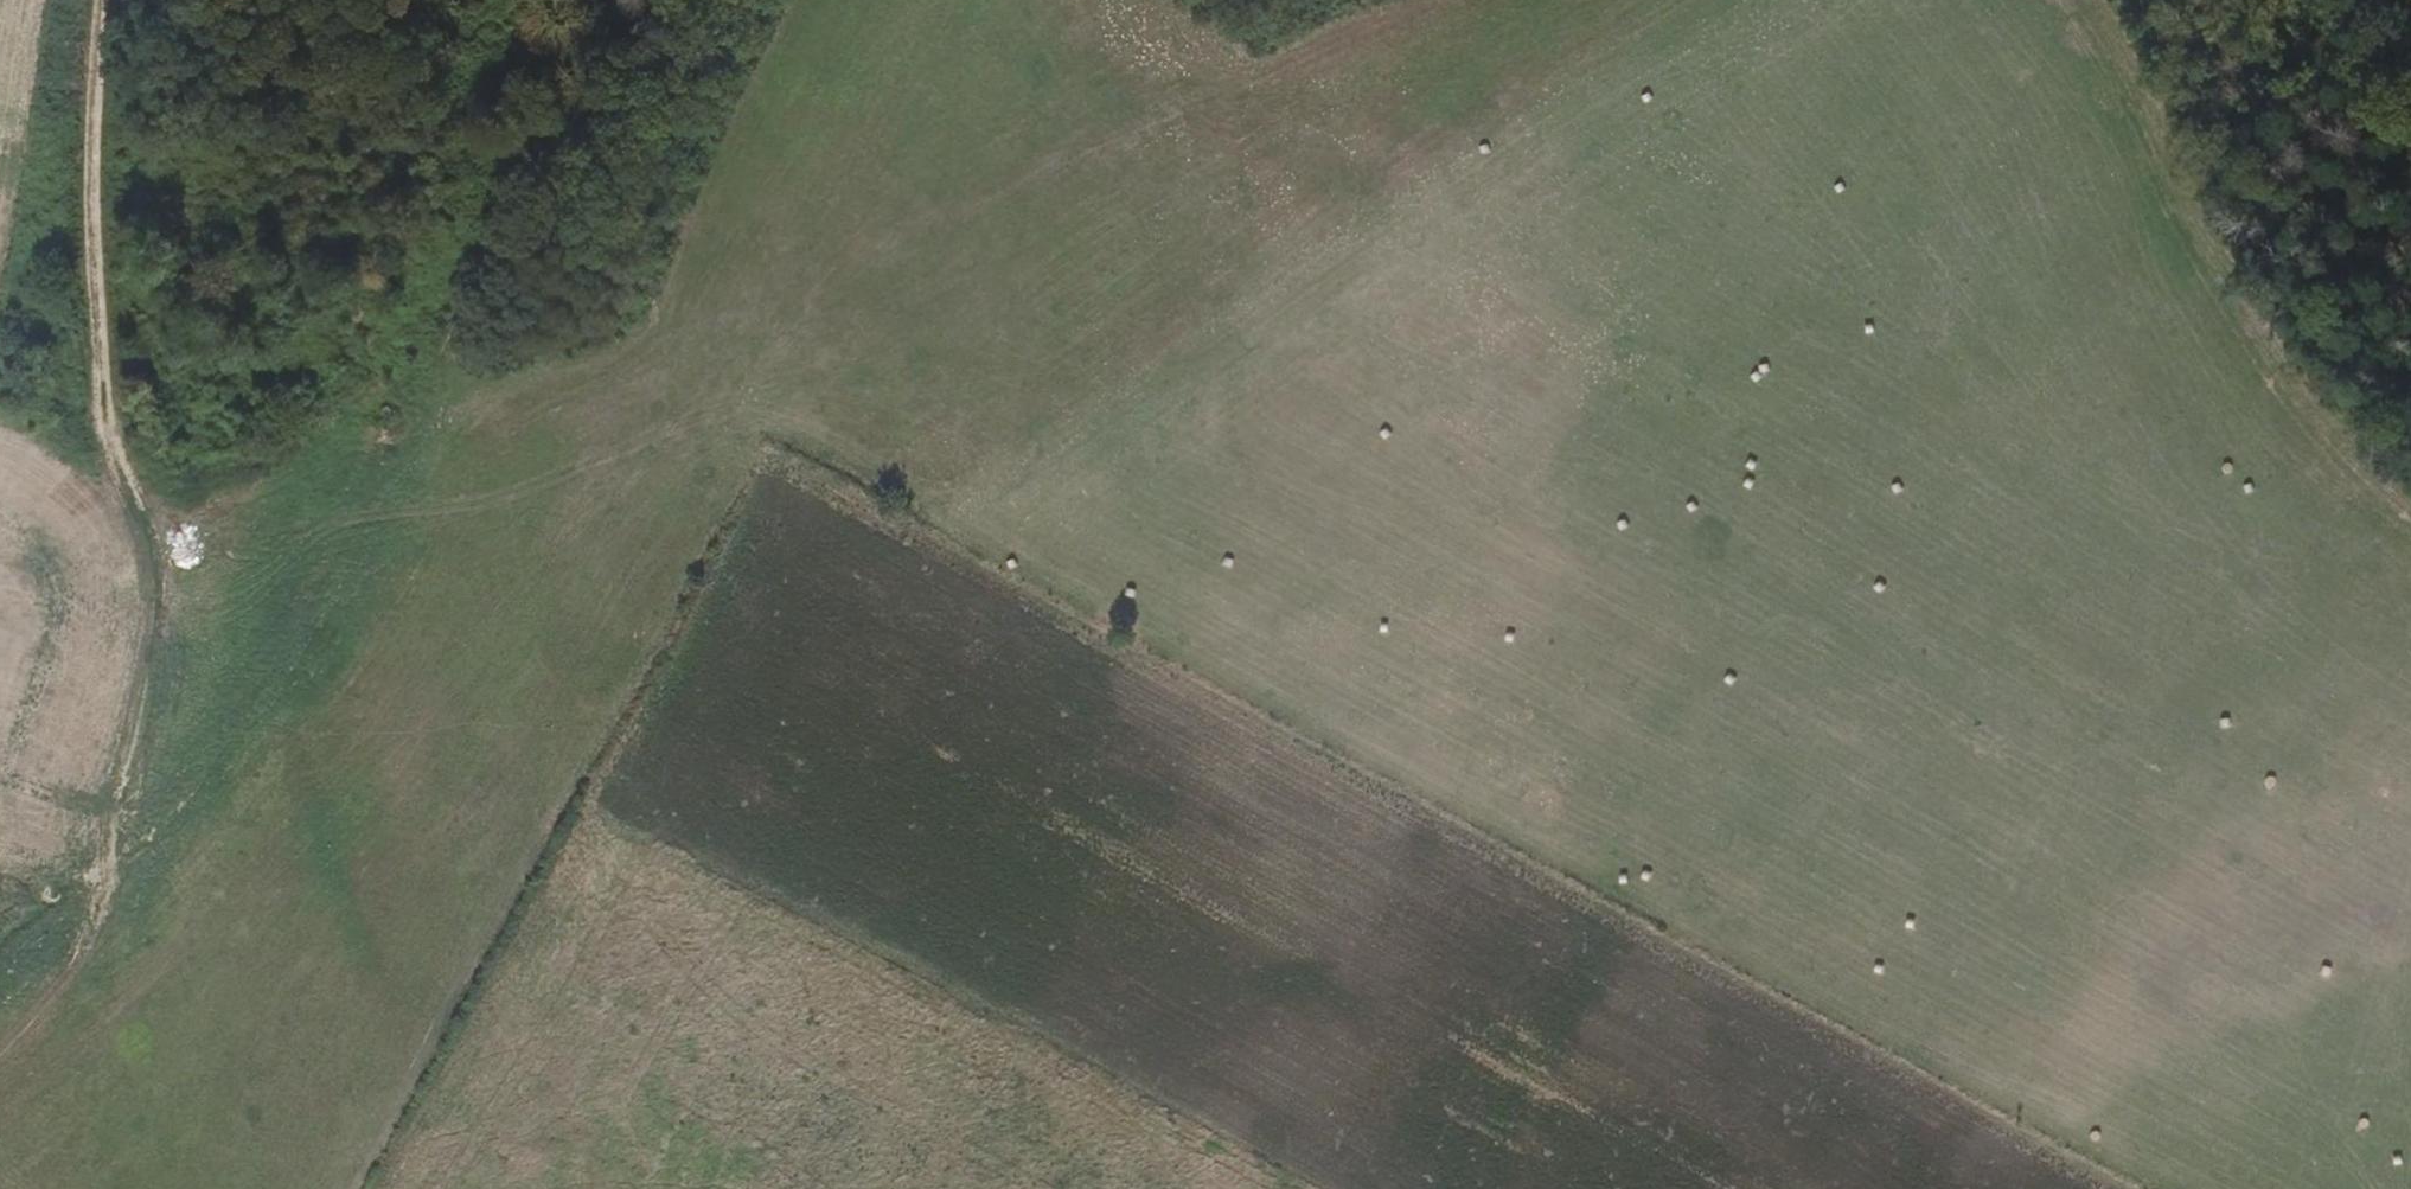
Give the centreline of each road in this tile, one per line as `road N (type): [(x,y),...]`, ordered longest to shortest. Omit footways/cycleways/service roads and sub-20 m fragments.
road 1 (track): [(92,0),(81,157),(98,410),(166,581),(165,633),(125,821)]
road 2 (track): [(0,1054),(80,931),(125,821)]

